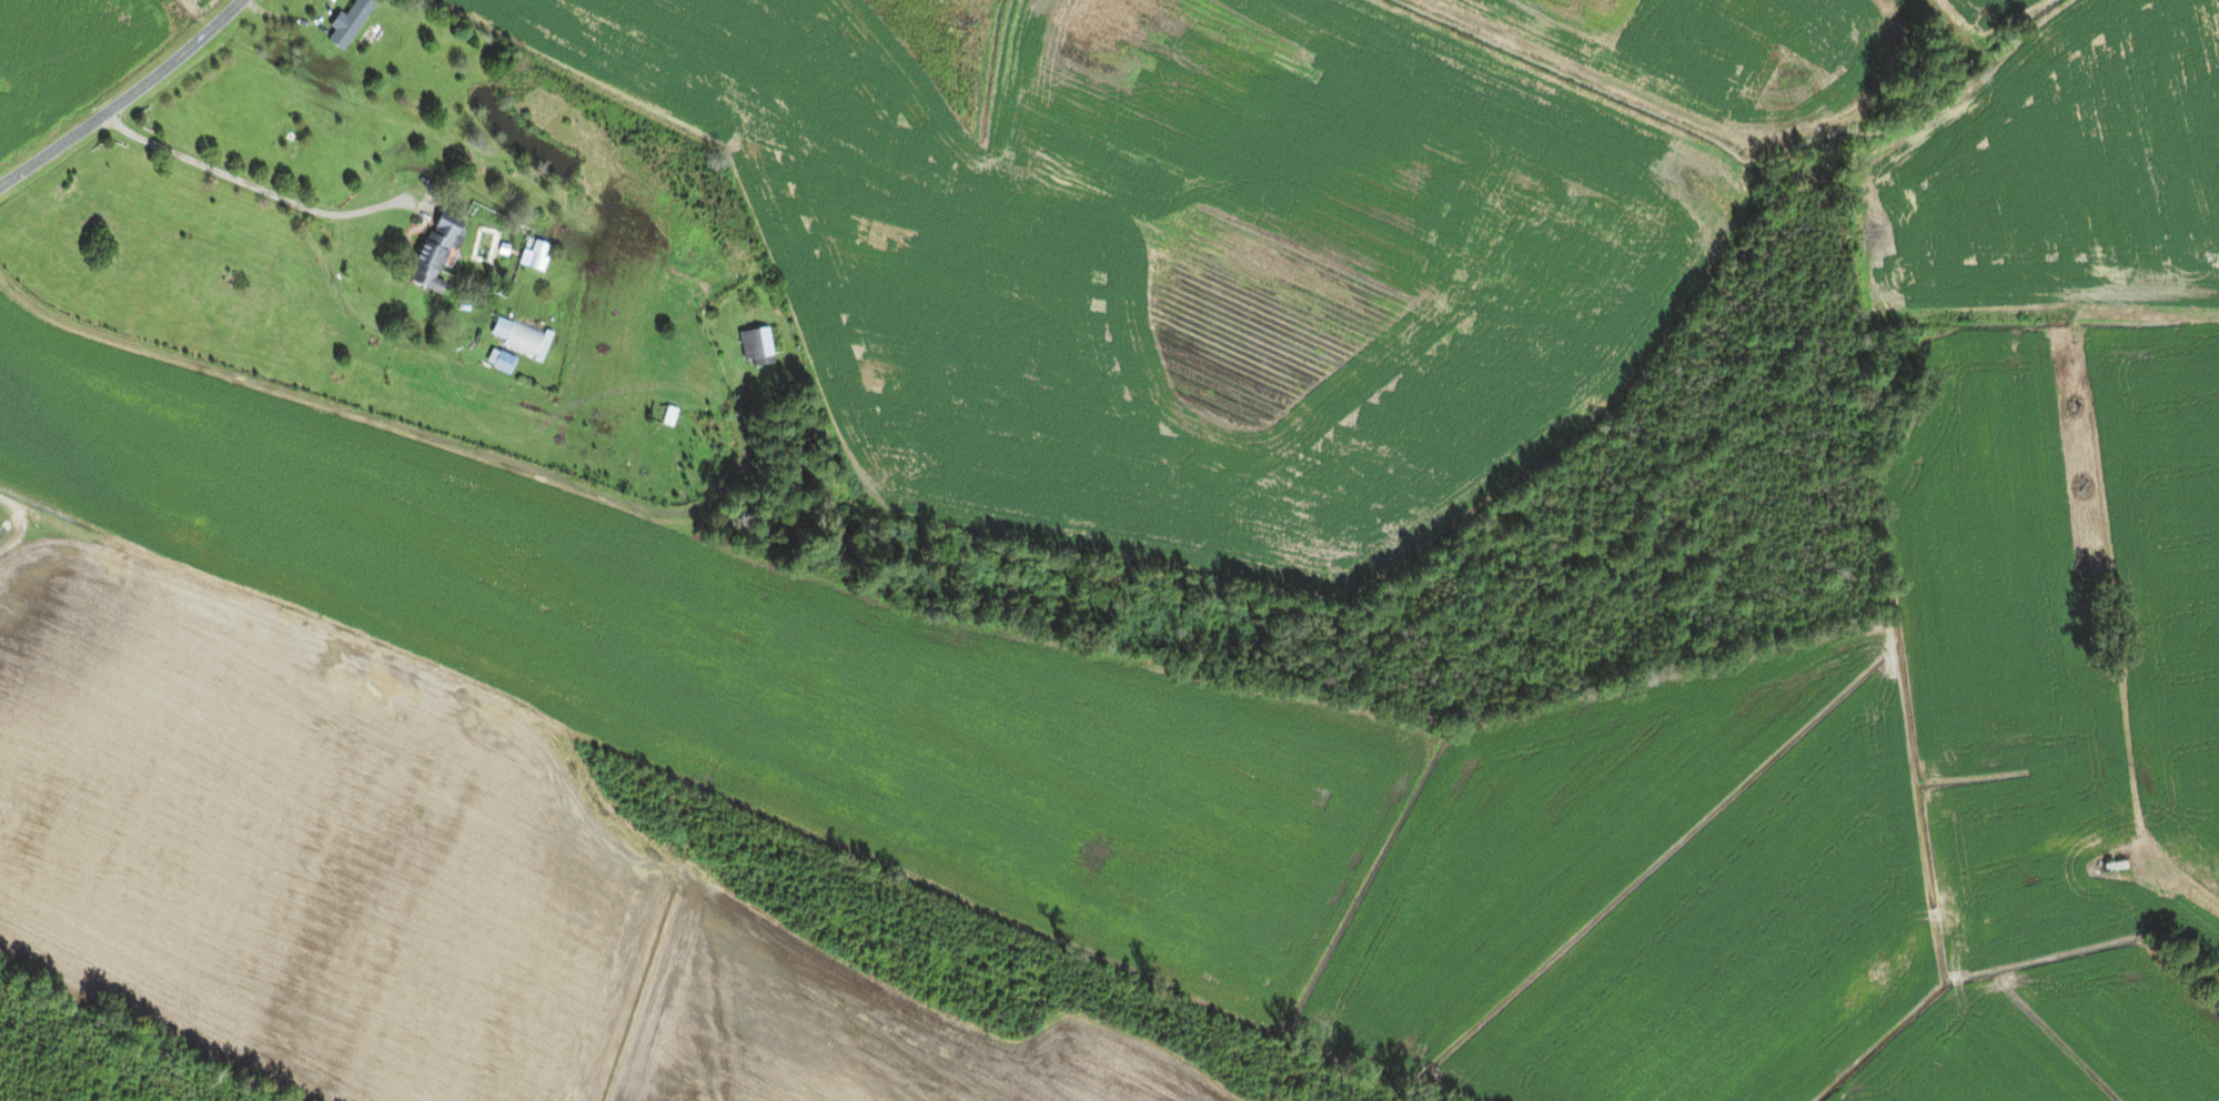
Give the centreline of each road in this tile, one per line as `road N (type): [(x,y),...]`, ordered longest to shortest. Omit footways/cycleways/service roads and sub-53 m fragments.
road 1 (residential): [(0,280),(75,331),(648,516),(695,522),(704,515)]
road 2 (residential): [(0,186),(160,72),(241,0)]

